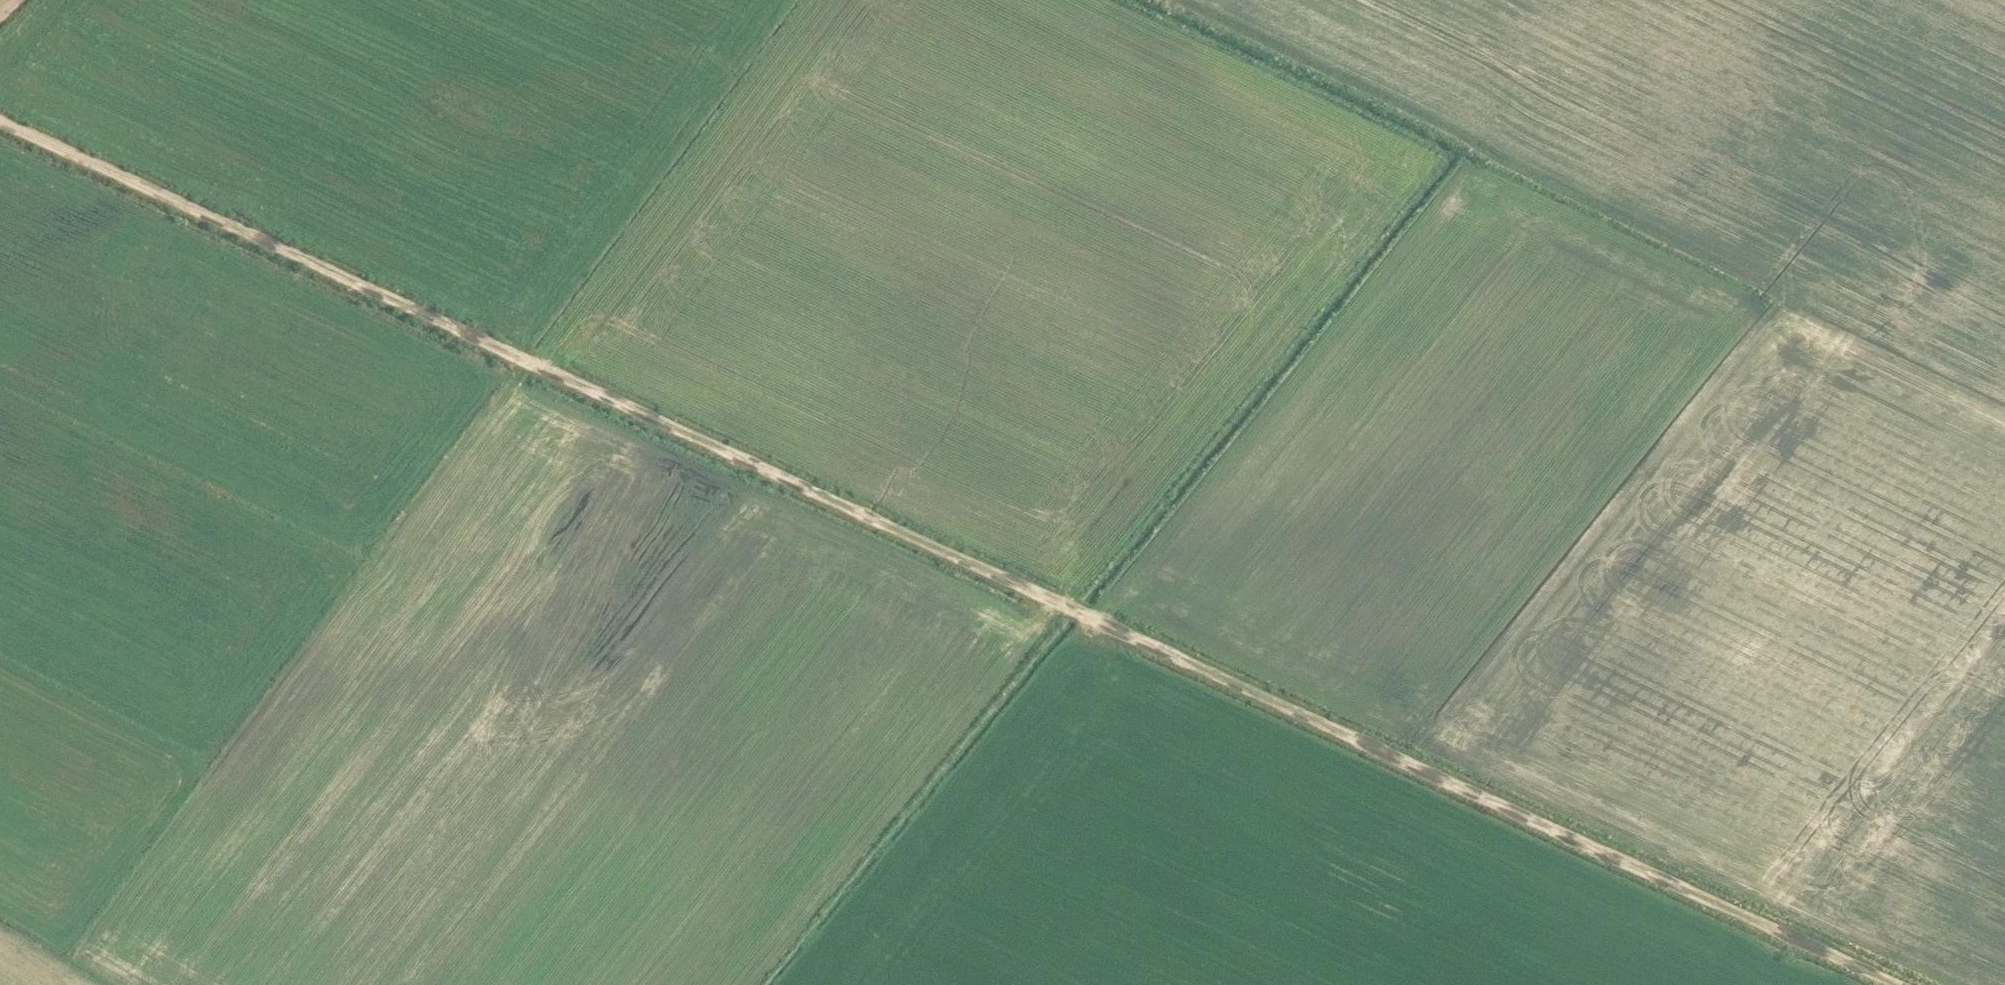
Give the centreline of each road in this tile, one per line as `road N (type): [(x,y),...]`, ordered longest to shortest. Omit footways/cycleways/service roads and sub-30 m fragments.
road 1 (track): [(1886,984),(0,116)]

